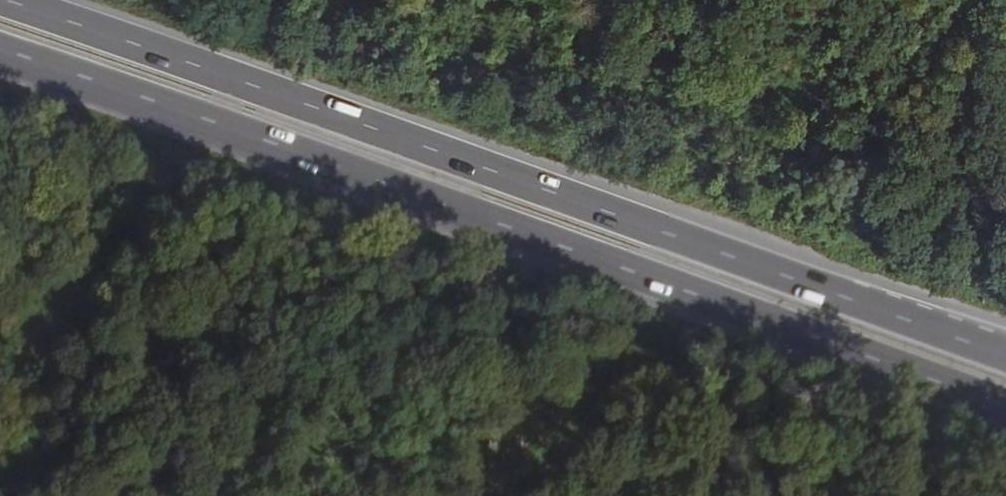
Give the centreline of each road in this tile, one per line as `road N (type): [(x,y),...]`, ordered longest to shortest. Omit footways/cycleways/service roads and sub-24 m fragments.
road 1 (trunk): [(1005,360),(420,145),(0,2)]
road 2 (trunk): [(0,56),(1005,410)]

